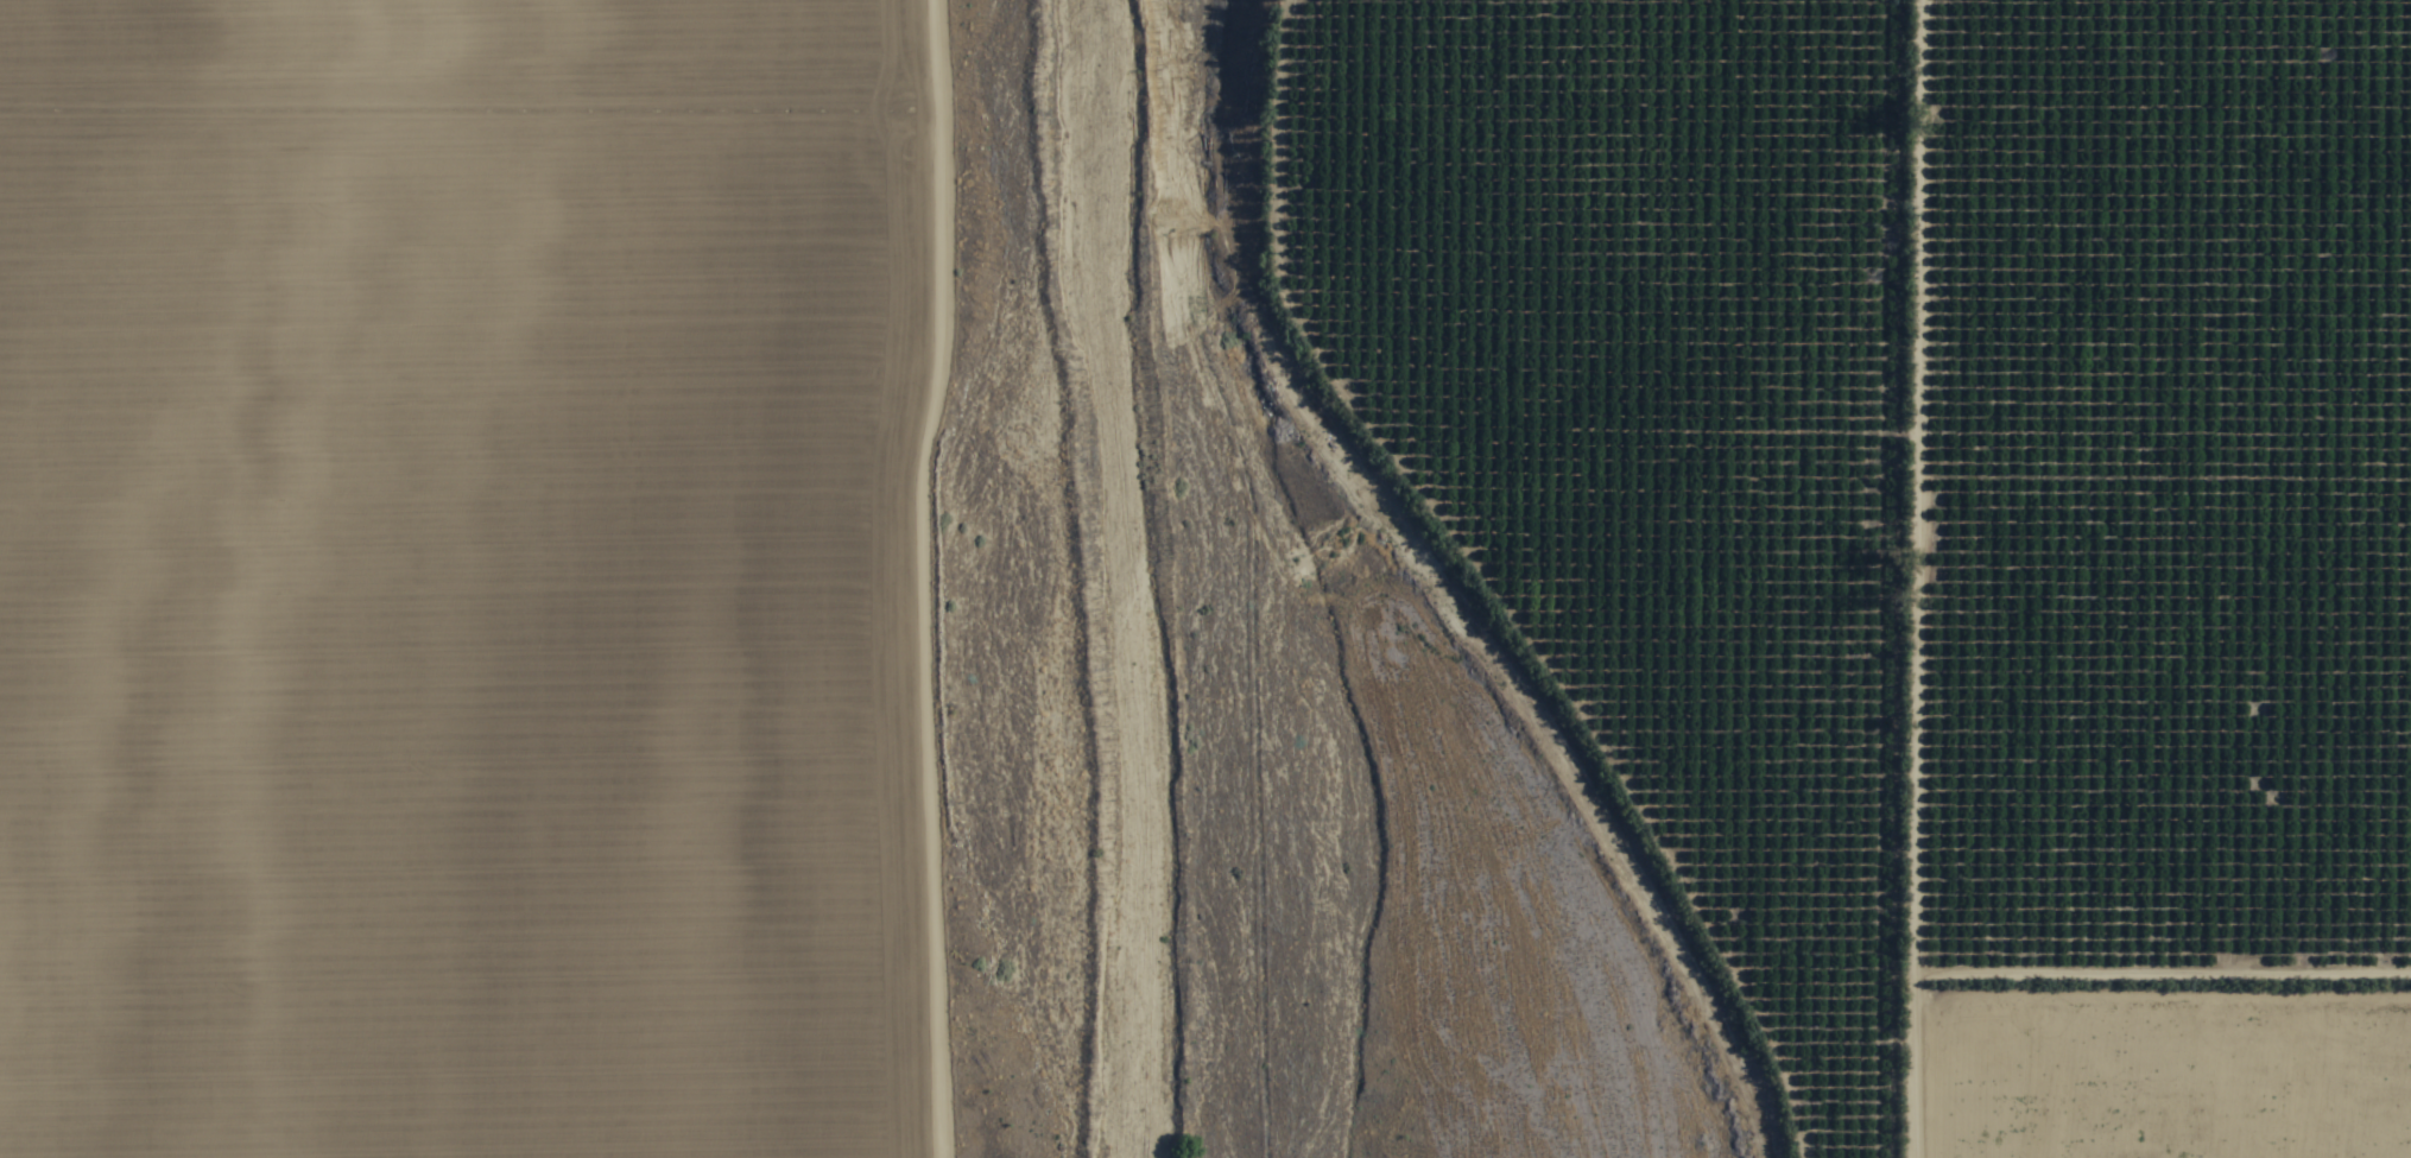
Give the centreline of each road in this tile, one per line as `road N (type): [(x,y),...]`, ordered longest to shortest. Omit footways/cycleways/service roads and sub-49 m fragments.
road 1 (residential): [(1759,1157),(1747,1086),(1543,713),(1290,398),(1088,289),(1078,0)]
road 2 (track): [(1883,1157),(1892,0)]
road 3 (track): [(1088,289),(1098,1157)]

